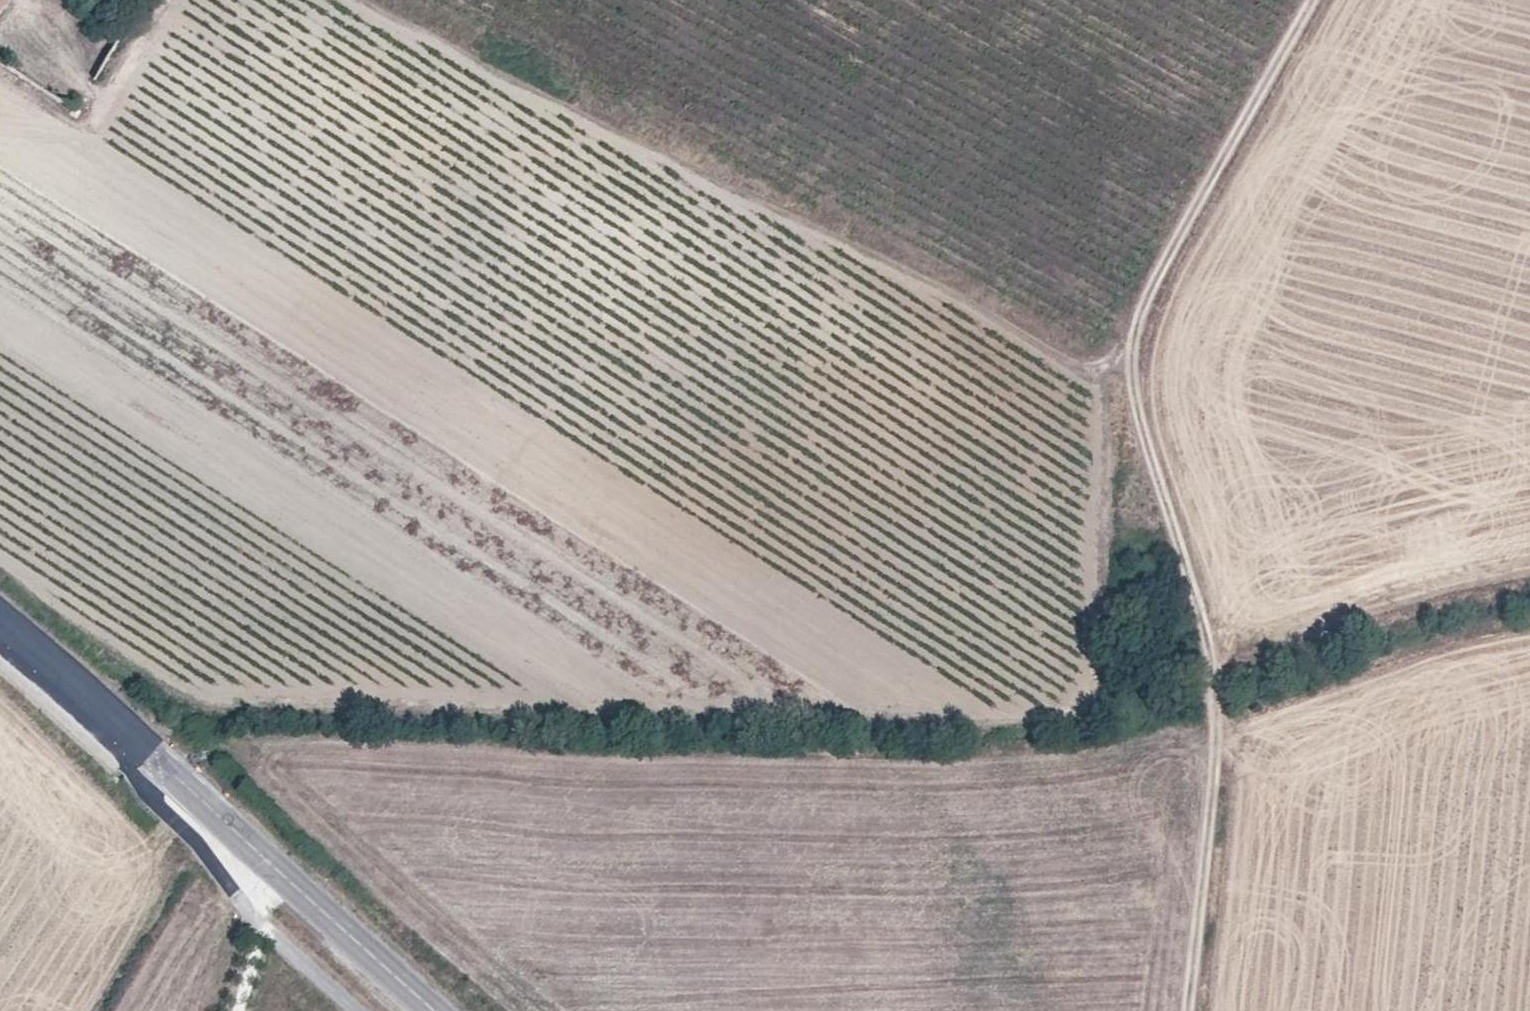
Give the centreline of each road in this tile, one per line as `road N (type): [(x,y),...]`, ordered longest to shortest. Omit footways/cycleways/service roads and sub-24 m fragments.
road 1 (track): [(1187,1010),(1215,724),(1213,659),(1137,416),(1135,332),(1149,290),(1313,0)]
road 2 (tertiary): [(0,628),(432,1010)]

